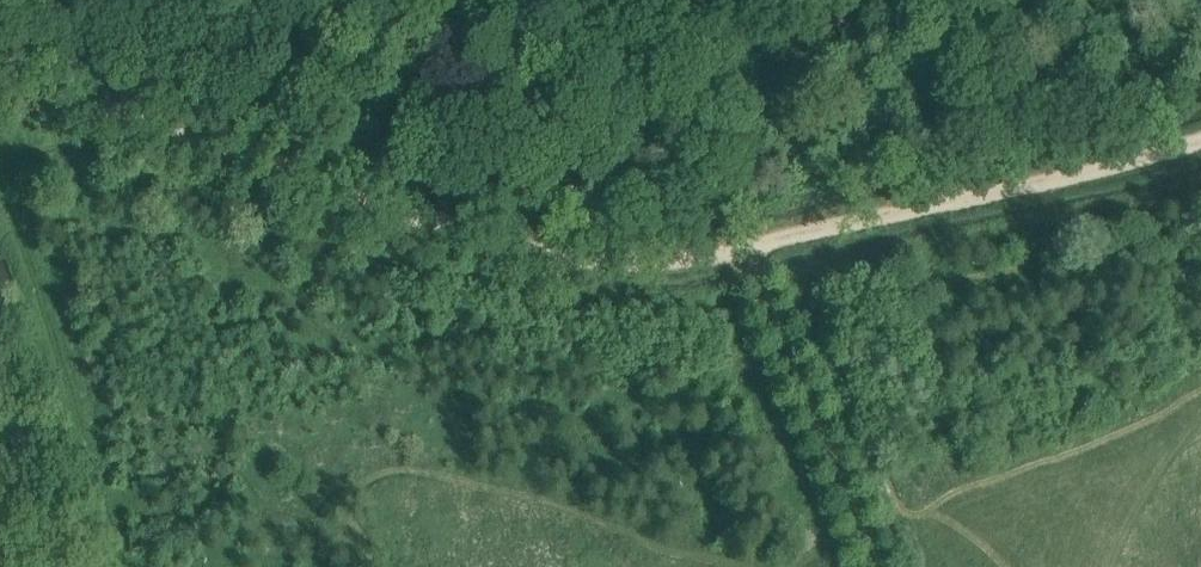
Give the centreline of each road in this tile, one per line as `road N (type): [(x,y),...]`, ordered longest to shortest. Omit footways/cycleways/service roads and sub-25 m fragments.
road 1 (track): [(1200,142),(657,262),(554,253),(336,188),(101,109),(0,64)]
road 2 (track): [(740,247),(874,566)]
road 3 (track): [(0,368),(58,566)]

